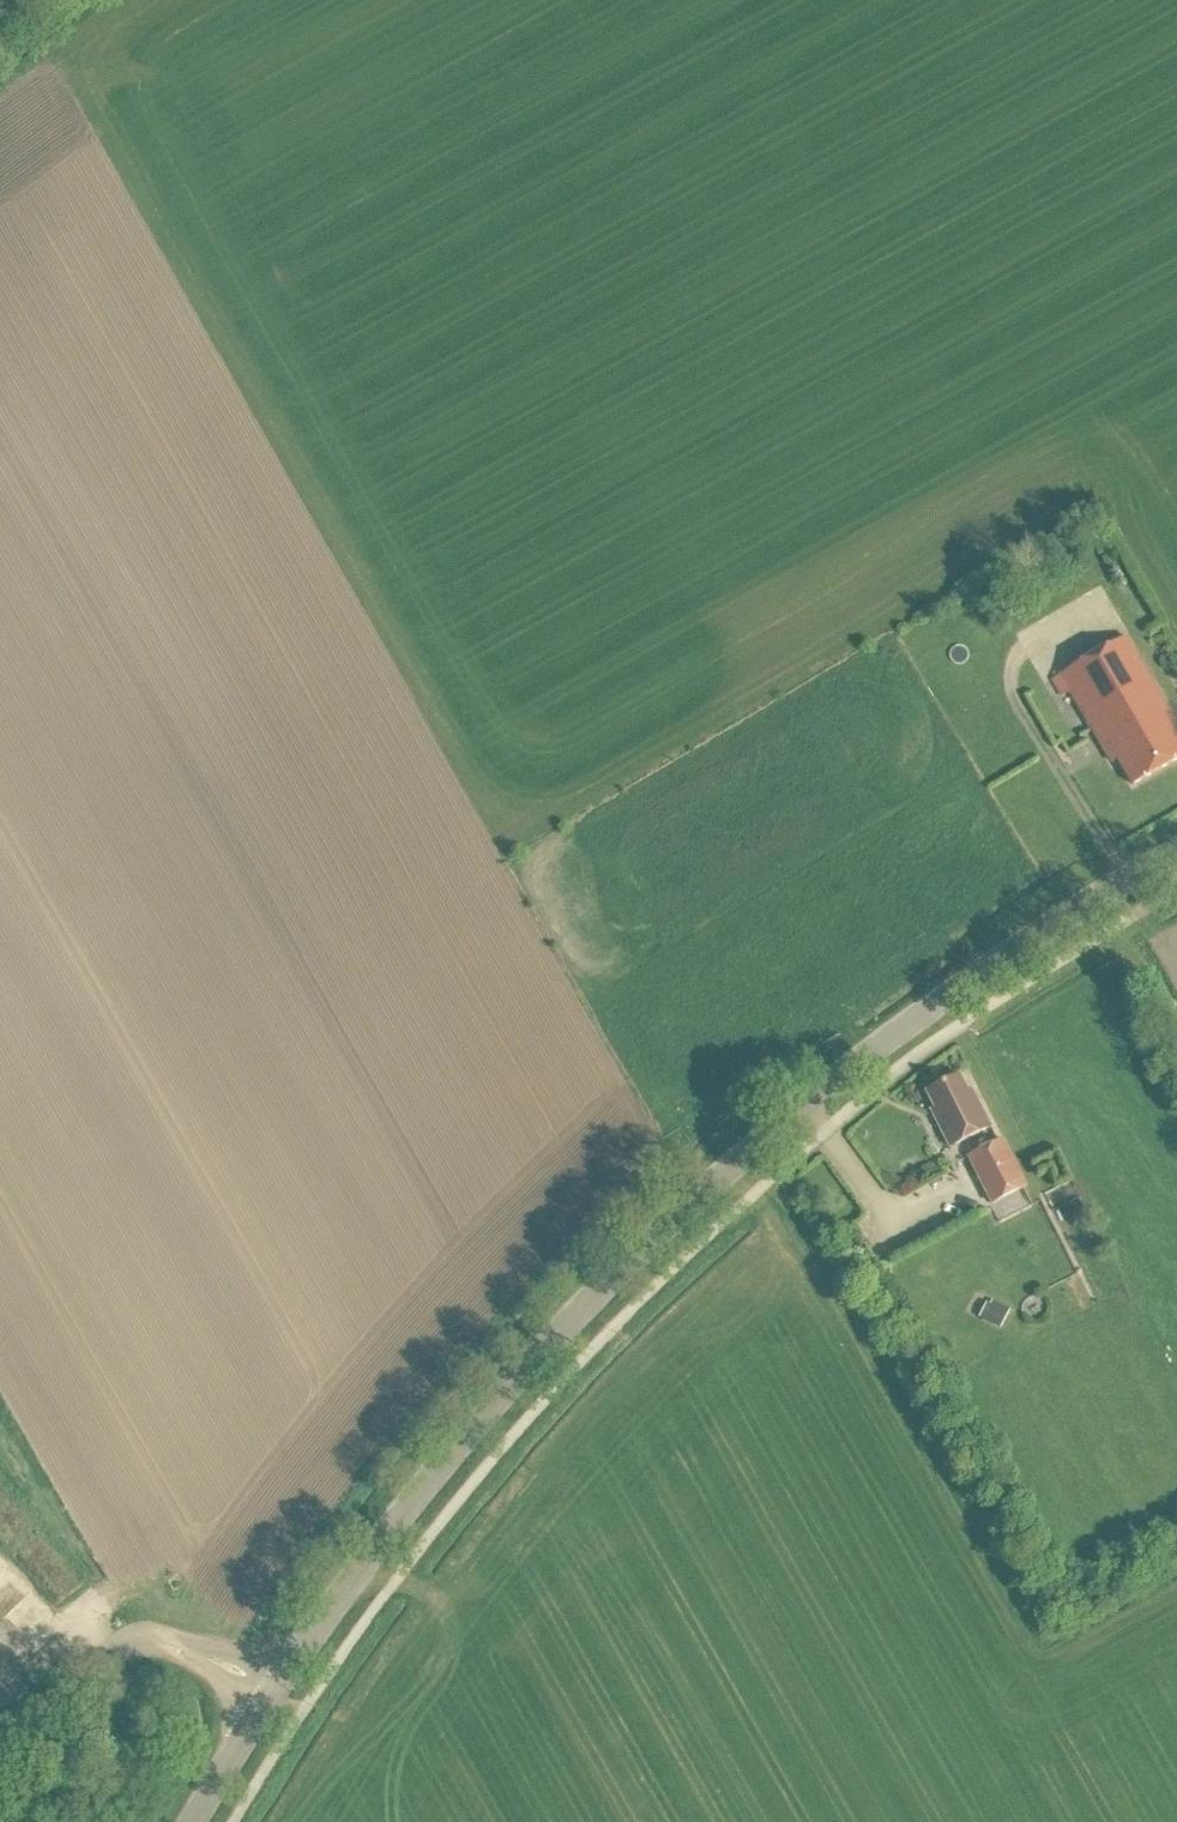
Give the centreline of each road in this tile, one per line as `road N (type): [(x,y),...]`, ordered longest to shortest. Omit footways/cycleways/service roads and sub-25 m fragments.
road 1 (secondary): [(283,1688),(558,1337),(712,1178),(864,1047),(1176,846)]
road 2 (tertiary): [(0,1768),(111,1669),(162,1648),(283,1688)]
road 3 (secondary): [(199,1821),(283,1688)]

